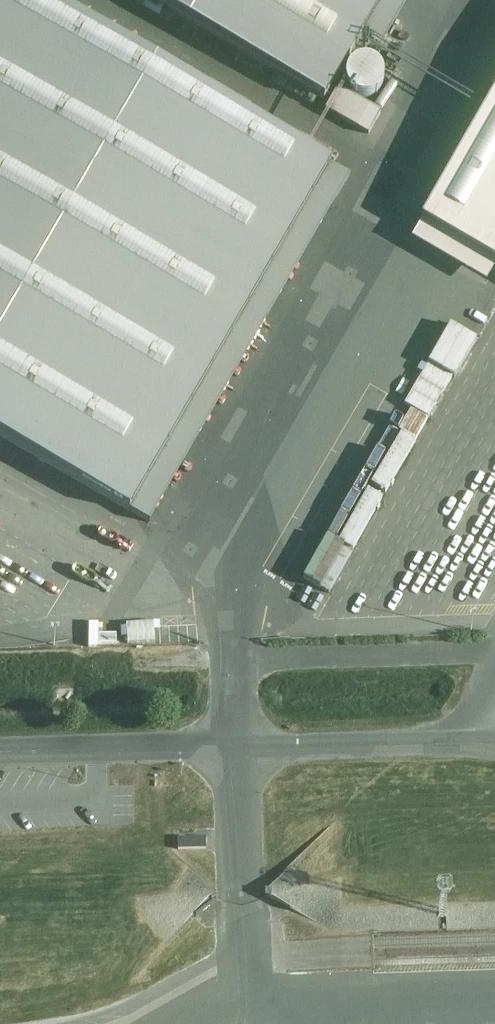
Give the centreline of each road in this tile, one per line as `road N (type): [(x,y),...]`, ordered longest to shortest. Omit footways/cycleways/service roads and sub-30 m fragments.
road 1 (unclassified): [(367,161),(238,605),(237,747)]
road 2 (unclassified): [(97,0),(367,161)]
road 3 (unclassified): [(237,747),(245,1023)]
road 4 (unclassified): [(237,747),(494,743)]
road 5 (unclassified): [(0,751),(237,747)]
road 6 (unclassified): [(461,0),(367,161)]

